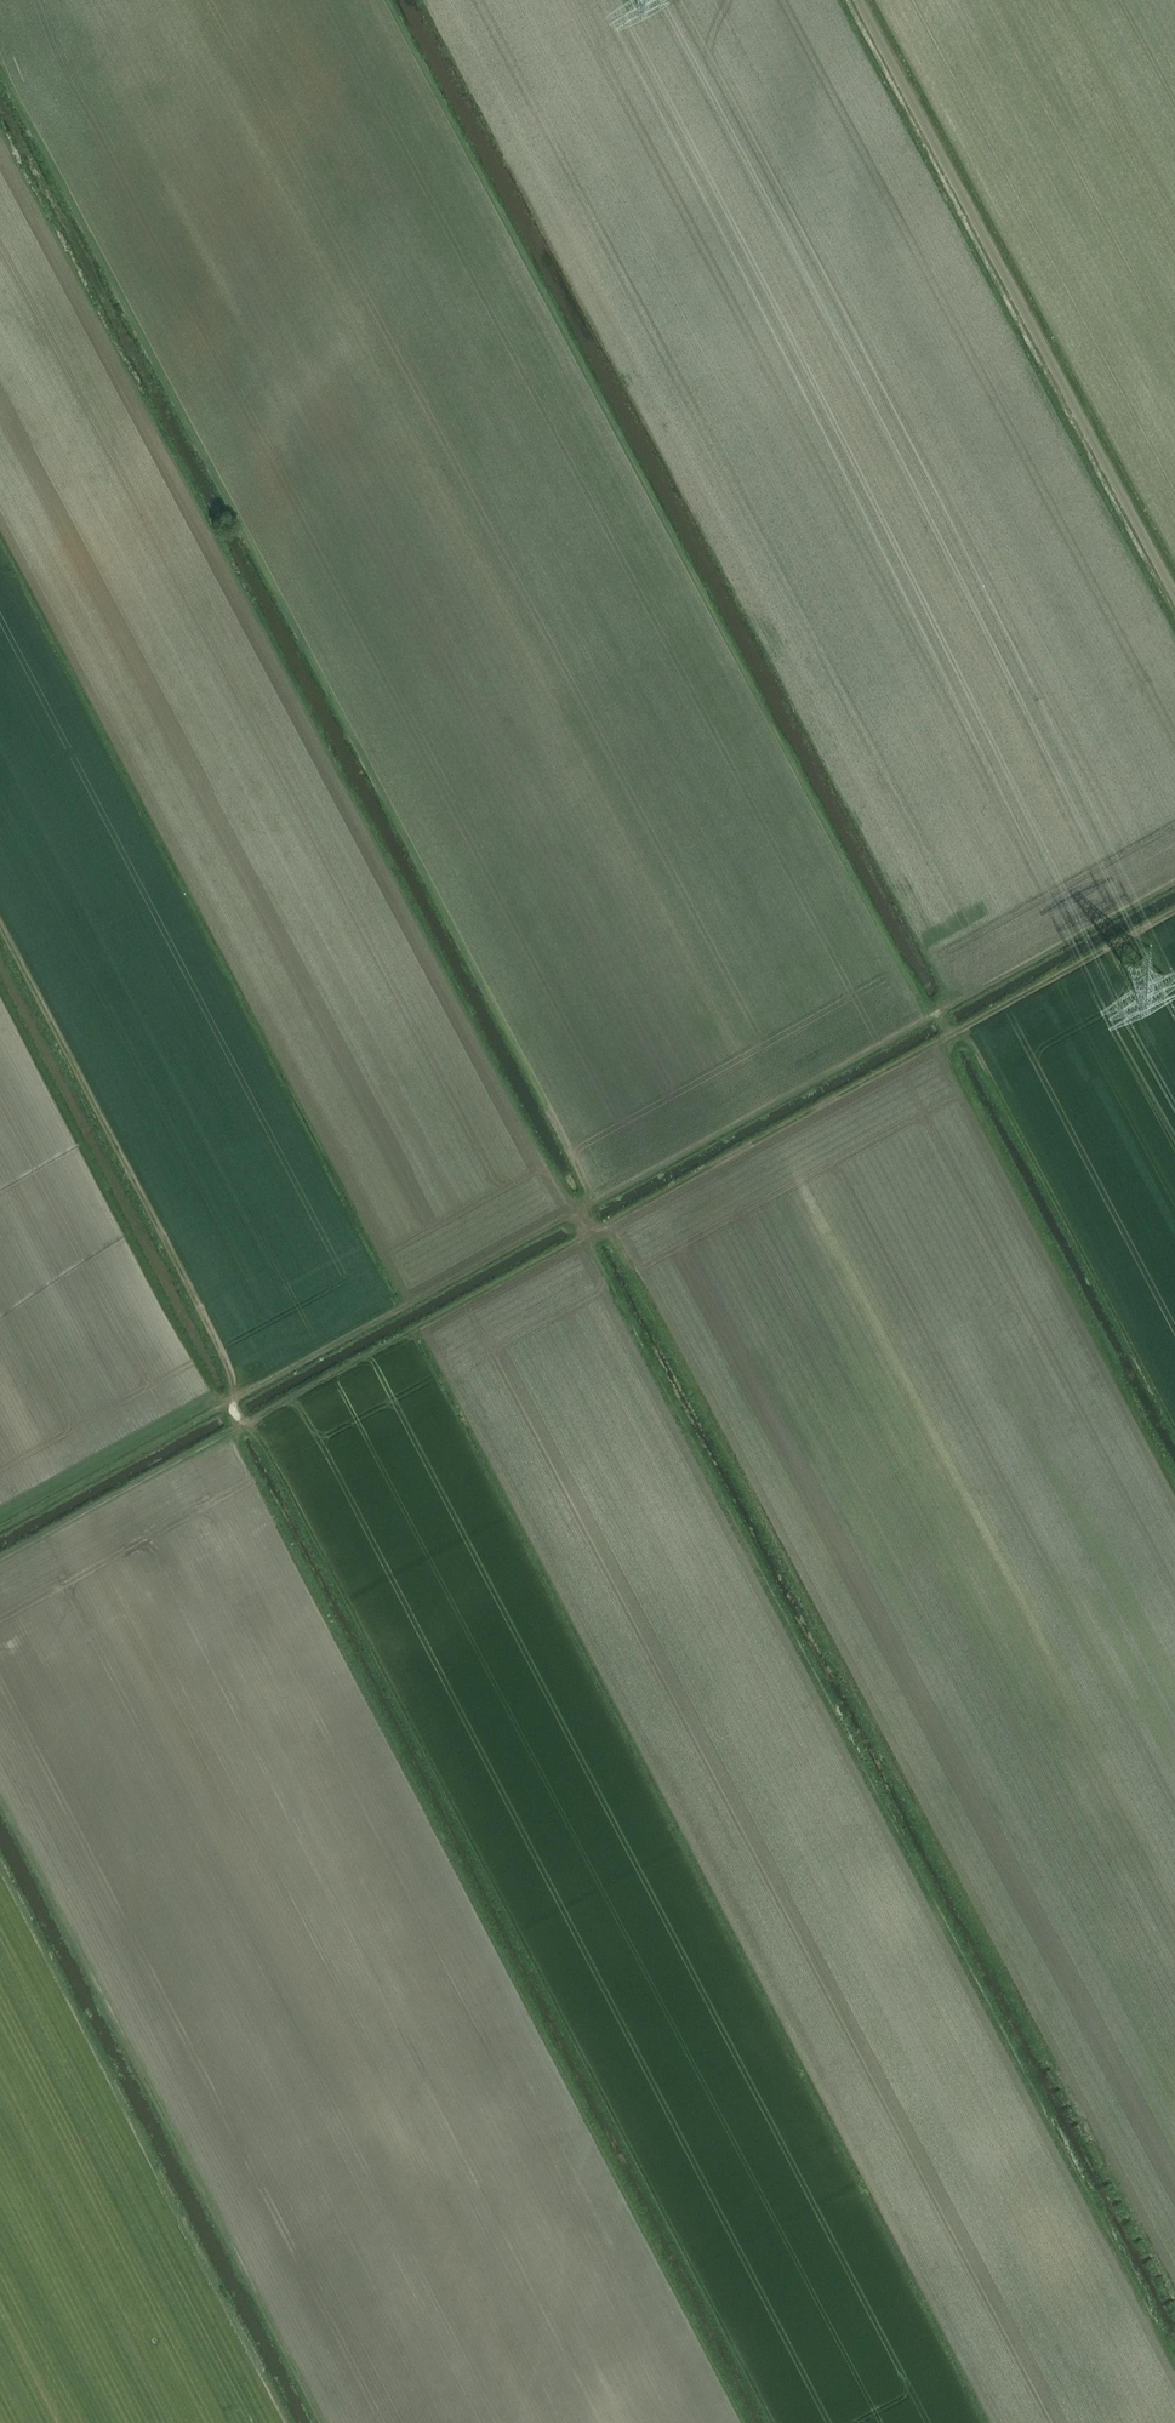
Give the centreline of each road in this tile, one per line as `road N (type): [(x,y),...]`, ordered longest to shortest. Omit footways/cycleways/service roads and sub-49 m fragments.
road 1 (unclassified): [(1174,595),(858,0)]

